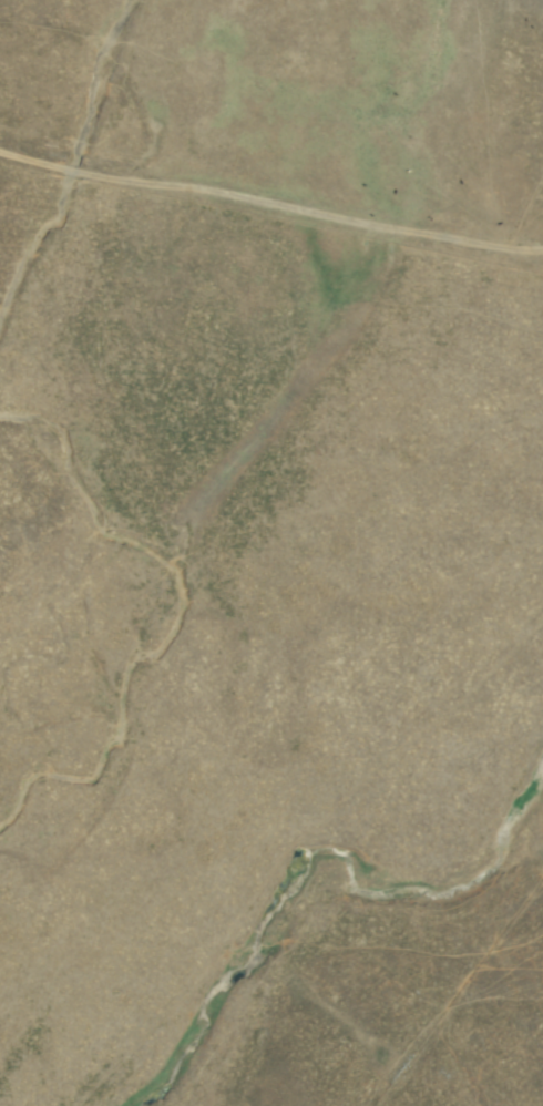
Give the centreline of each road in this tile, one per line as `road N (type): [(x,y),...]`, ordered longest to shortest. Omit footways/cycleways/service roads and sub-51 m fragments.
road 1 (track): [(0,154),(93,178),(542,258)]
road 2 (track): [(542,885),(376,1105)]

